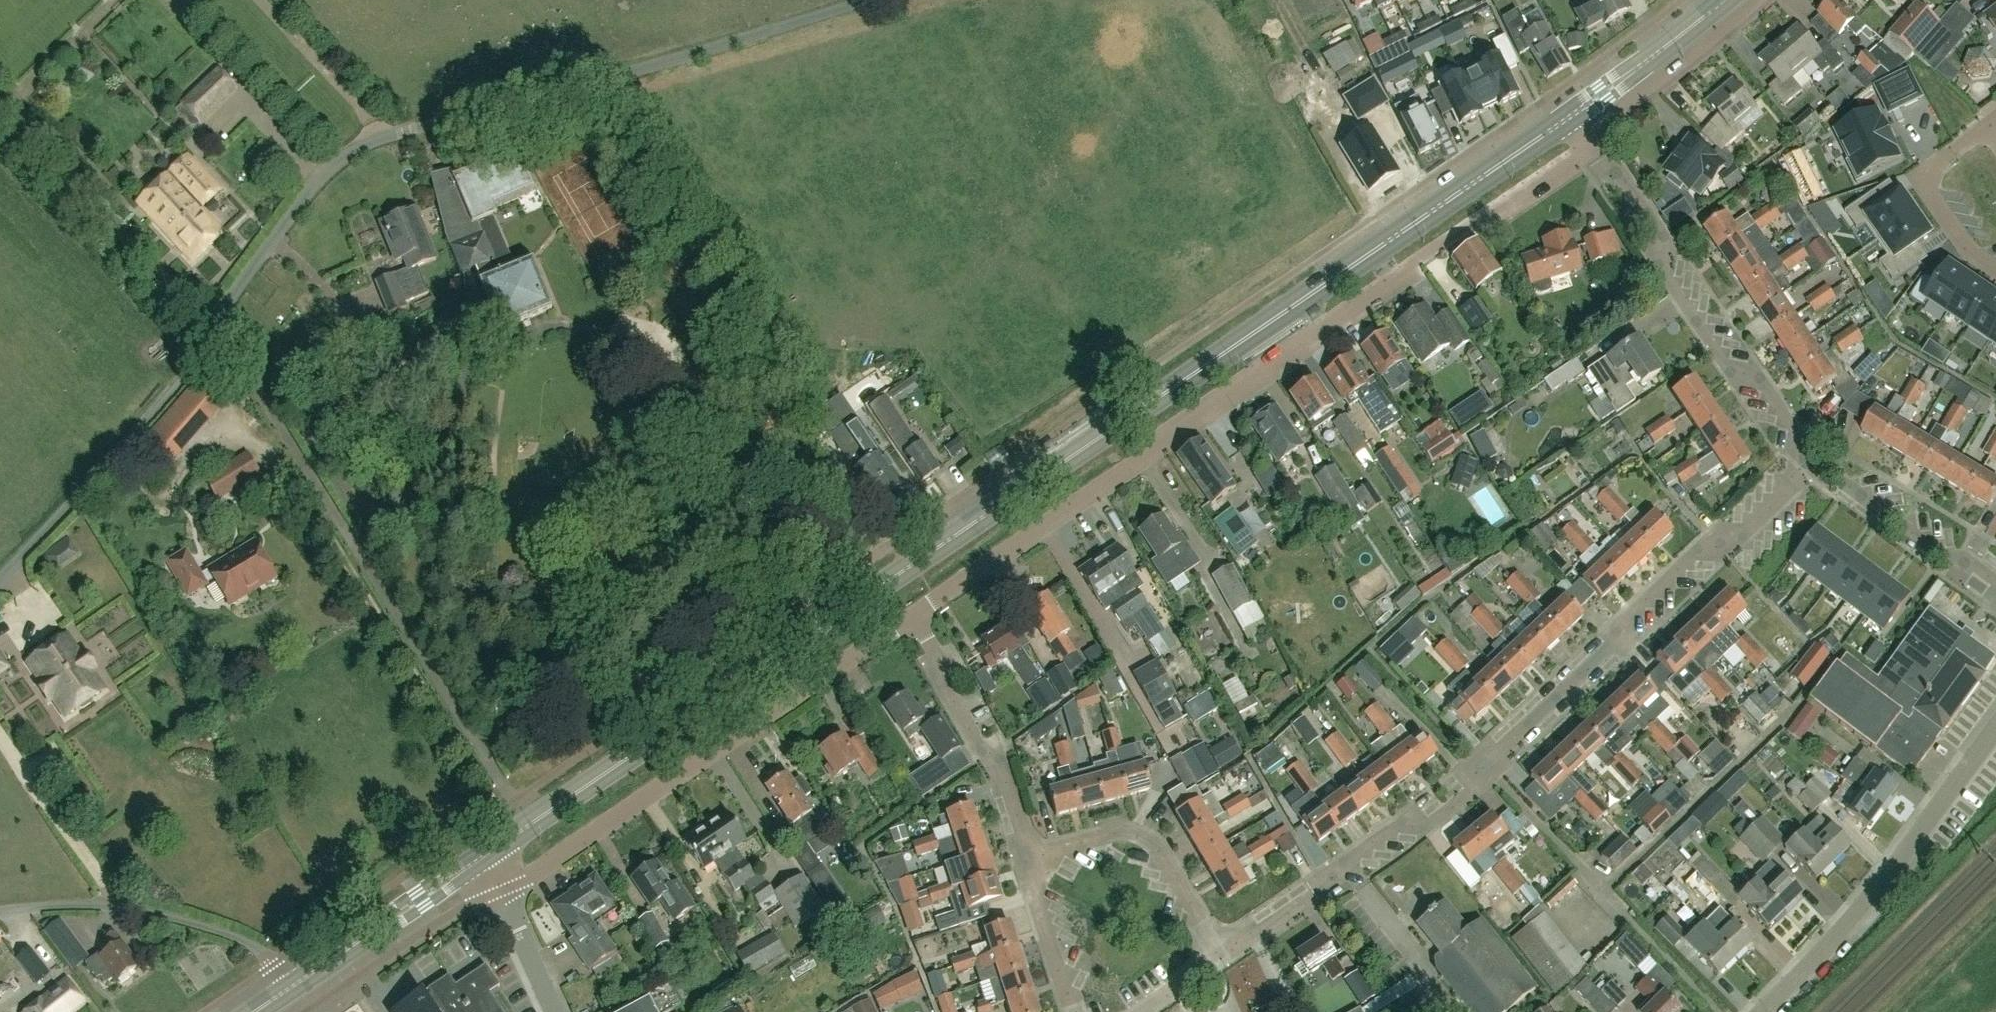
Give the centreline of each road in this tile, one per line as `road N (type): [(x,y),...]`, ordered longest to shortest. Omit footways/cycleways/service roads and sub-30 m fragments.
road 1 (tertiary): [(486,856),(1573,112)]
road 2 (unclassified): [(0,582),(160,407),(234,290),(313,189),(353,152),(868,0)]
road 3 (residential): [(913,613),(1593,141)]
road 4 (residential): [(1221,957),(1414,824),(1813,461)]
road 5 (residential): [(503,890),(913,613)]
road 6 (track): [(278,454),(515,836)]
road 7 (residential): [(1813,461),(1758,376),(1729,368),(1659,266),(1664,237),(1593,141)]
road 8 (residential): [(1763,1011),(1853,919),(1995,729)]
road 9 (unclassified): [(0,911),(95,906),(201,926),(256,947),(289,987)]
road 10 (residential): [(1022,861),(999,773),(913,613)]
road 11 (residential): [(1221,957),(1154,849),(1131,832),(1022,861)]
road 12 (residential): [(1995,582),(1946,558),(1813,461)]
road 13 (residential): [(1992,121),(1937,161),(1927,180),(1958,242),(1995,275)]
road 14 (tertiary): [(1573,112),(1725,0)]
road 15 (tertiary): [(486,856),(445,871),(351,946)]
road 16 (tertiary): [(351,946),(397,926),(486,856)]
road 17 (residential): [(1076,1011),(1022,861)]
road 18 (unclassified): [(557,1011),(503,890)]

